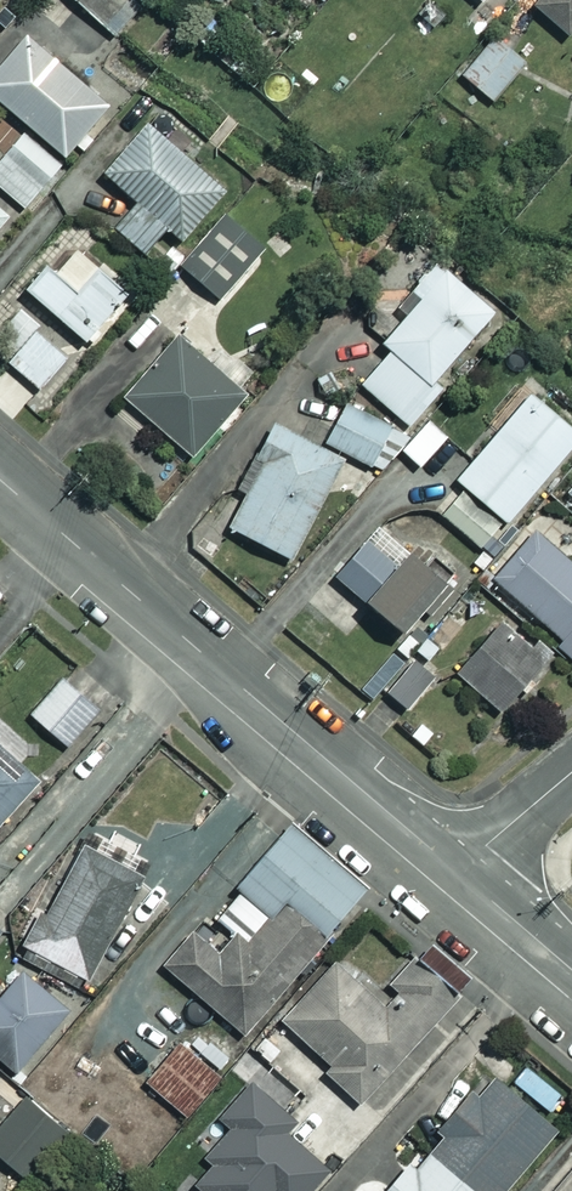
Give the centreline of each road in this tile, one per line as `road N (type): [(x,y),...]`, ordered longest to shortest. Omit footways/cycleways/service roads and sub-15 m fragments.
road 1 (tertiary): [(455,870),(0,479)]
road 2 (tertiary): [(571,970),(455,870)]
road 3 (residential): [(455,870),(571,772)]

